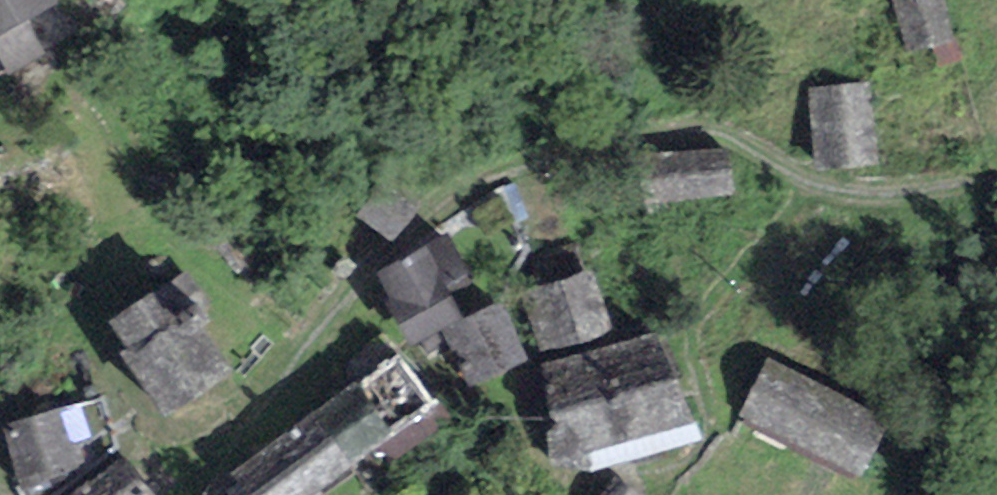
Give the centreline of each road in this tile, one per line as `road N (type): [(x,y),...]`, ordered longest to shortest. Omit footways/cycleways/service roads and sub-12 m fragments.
road 1 (track): [(591,140),(678,121),(766,144),(839,189),(936,189),(996,177)]

